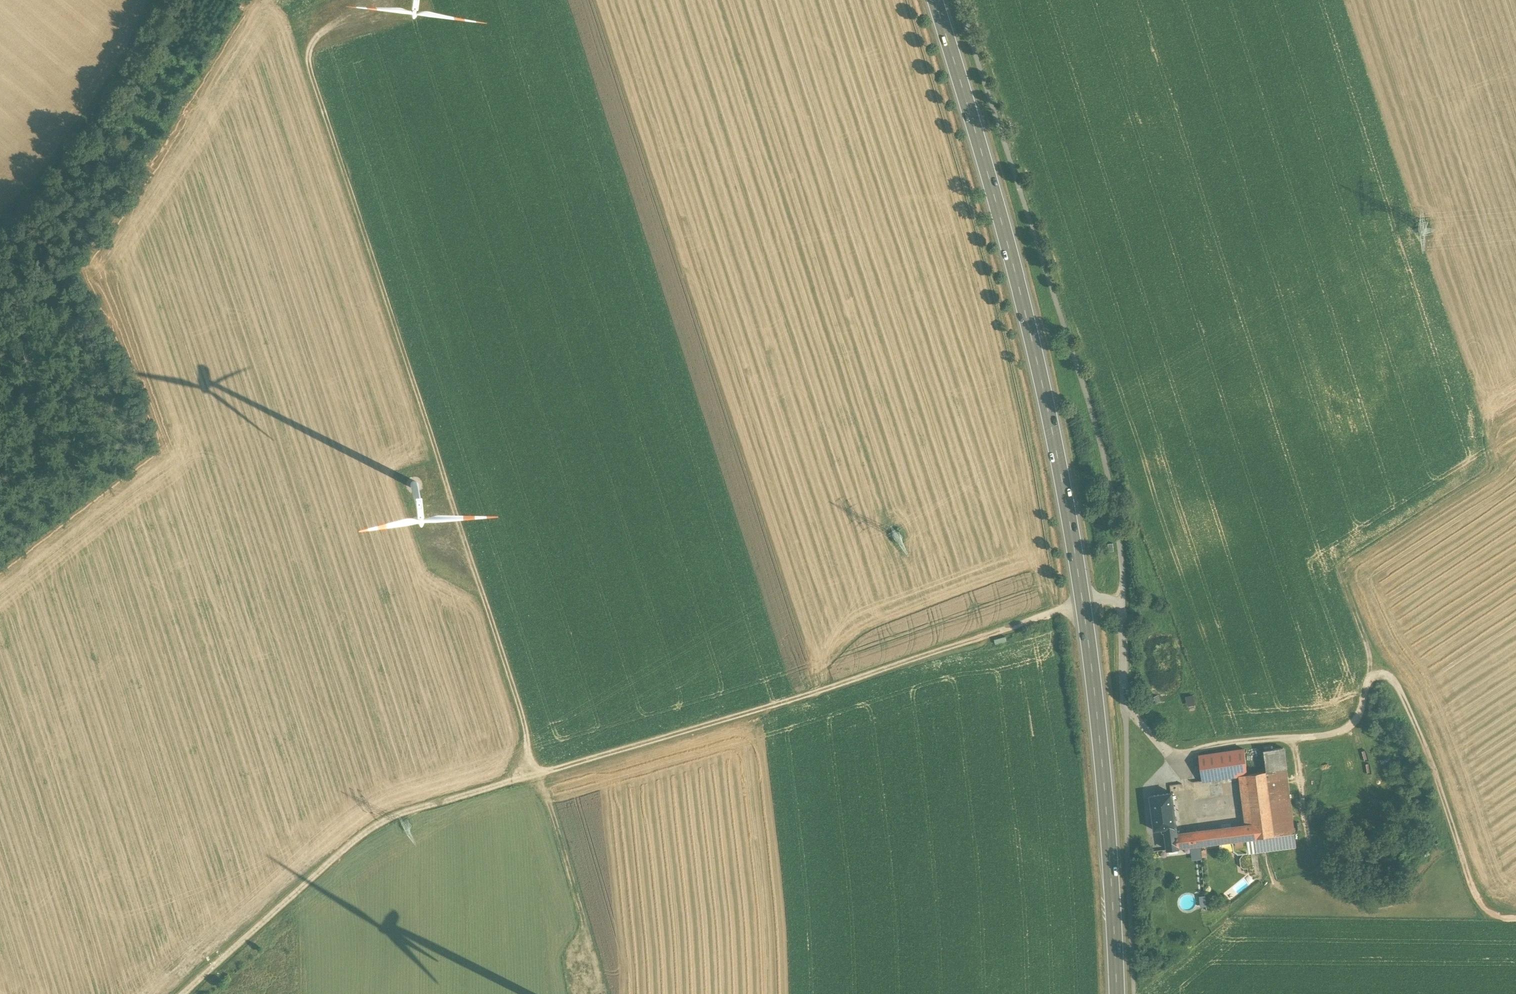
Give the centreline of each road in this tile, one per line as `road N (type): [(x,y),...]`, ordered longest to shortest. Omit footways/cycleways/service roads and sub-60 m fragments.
road 1 (primary): [(1118,993),(1106,783),(1064,490),(1022,298),(935,0)]
road 2 (track): [(194,993),(331,872),(398,823),(666,746),(1084,606)]
road 3 (track): [(586,925),(501,630),(308,57)]
road 4 (track): [(795,697),(761,563),(578,0)]
road 5 (track): [(1125,697),(1153,736),(1181,759),(1227,745),(1346,731),(1369,679),(1390,677),(1426,747),(1478,899),(1495,917),(1515,918)]
road 6 (track): [(170,0),(140,71),(0,235)]

